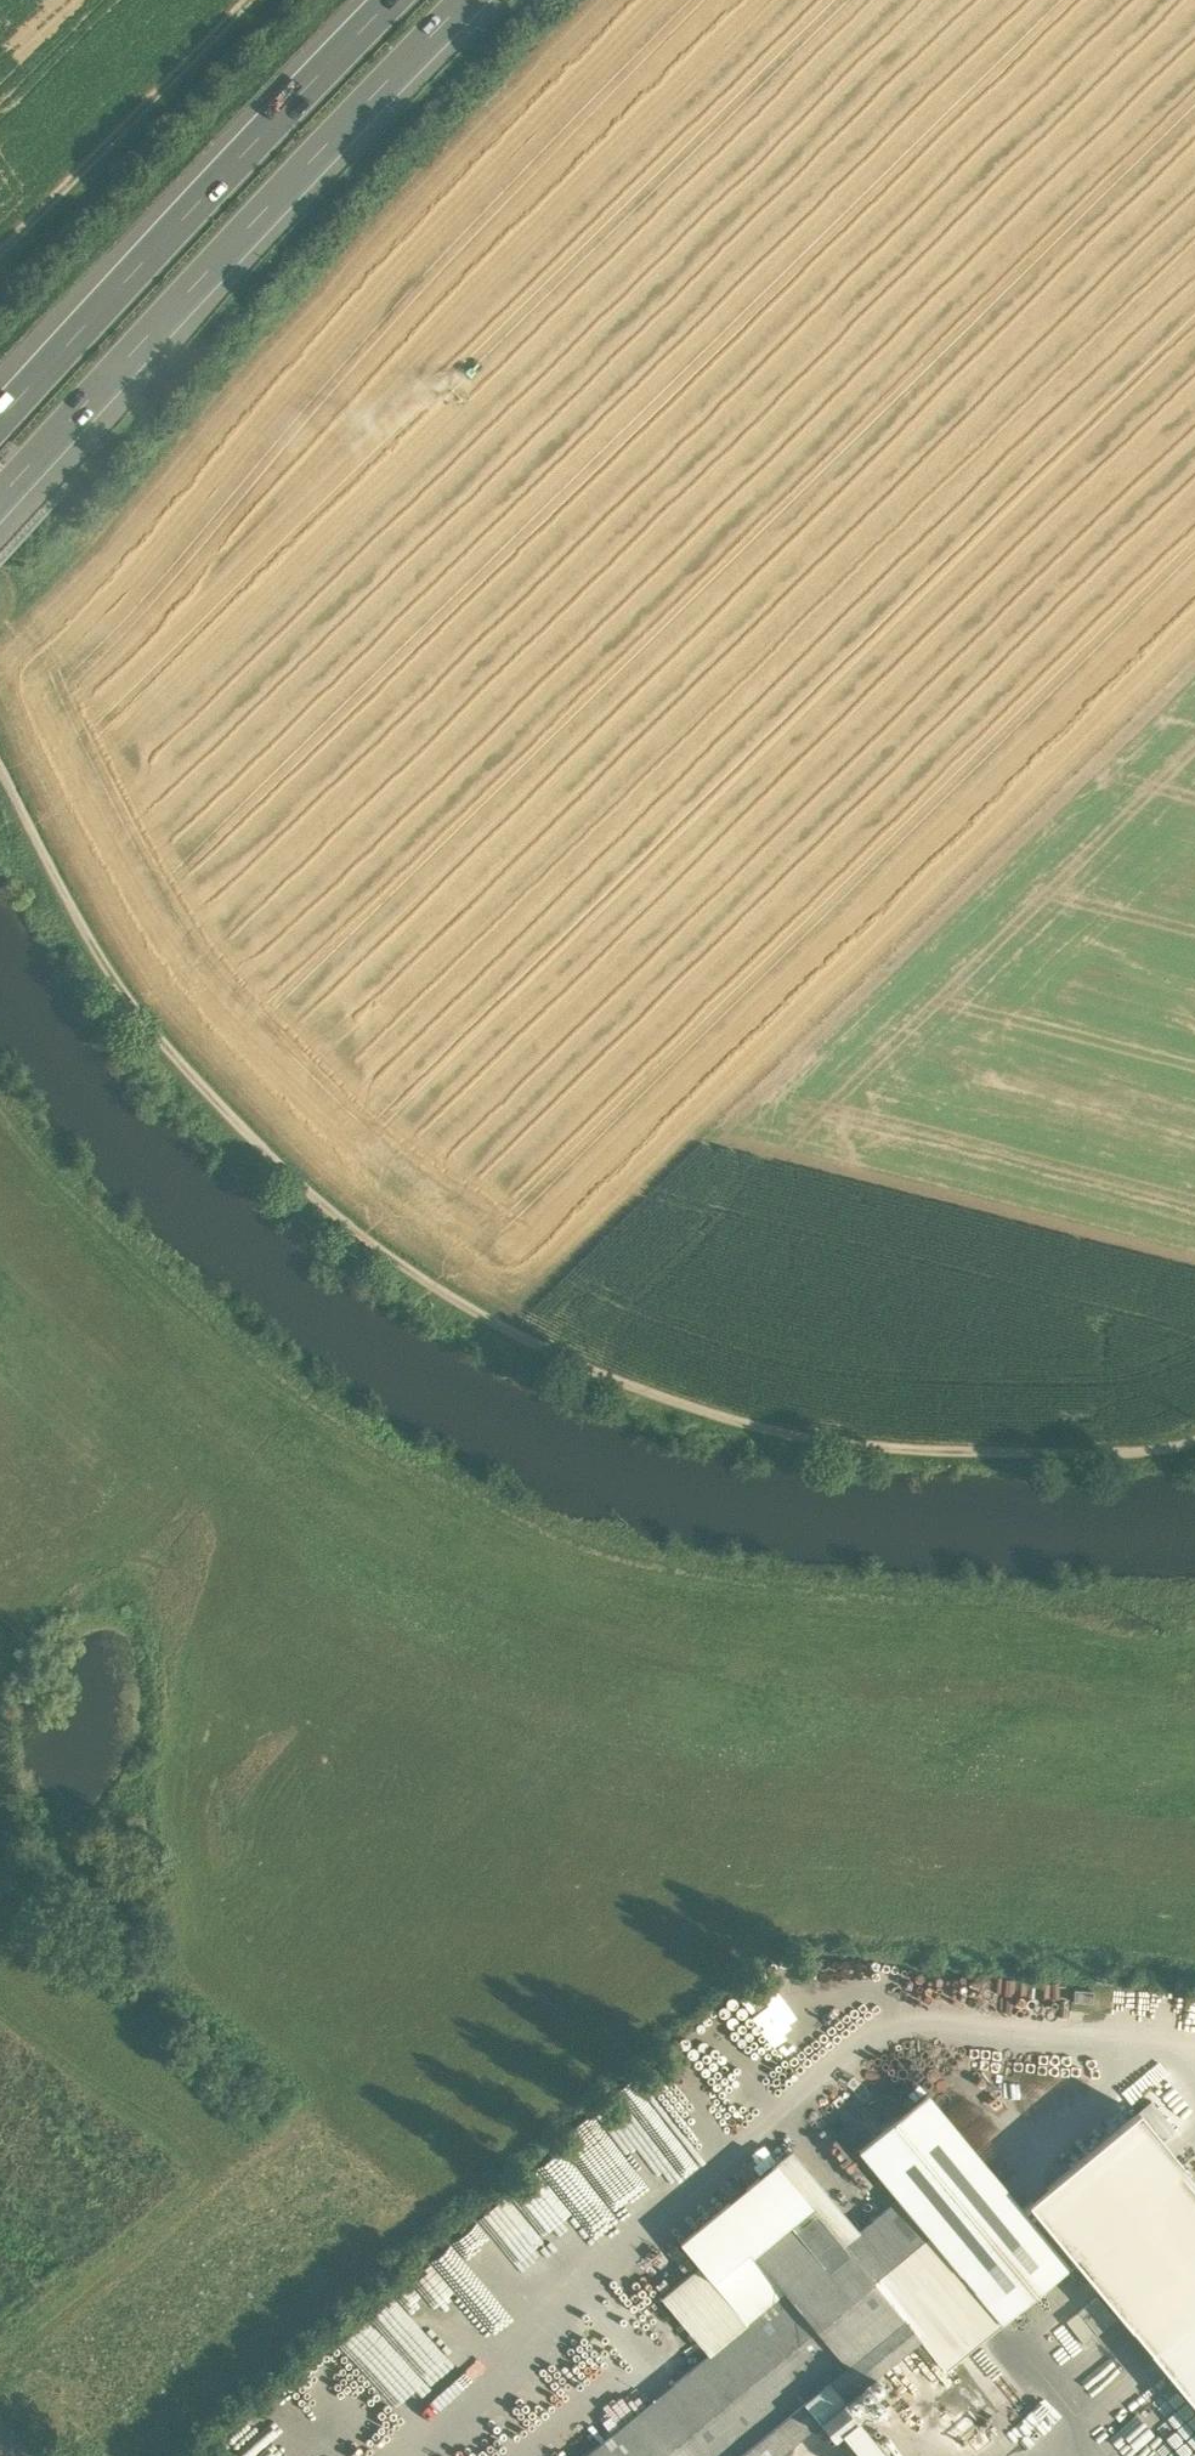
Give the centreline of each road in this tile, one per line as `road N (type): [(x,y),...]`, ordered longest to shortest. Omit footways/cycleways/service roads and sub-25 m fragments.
road 1 (track): [(0,752),(112,973),(213,1093),(351,1230),(451,1300),(646,1402),(833,1451),(936,1465),(1194,1442)]
road 2 (motorway): [(0,494),(467,0)]
road 3 (motorway): [(390,0),(0,417)]
road 4 (track): [(0,264),(261,0)]

